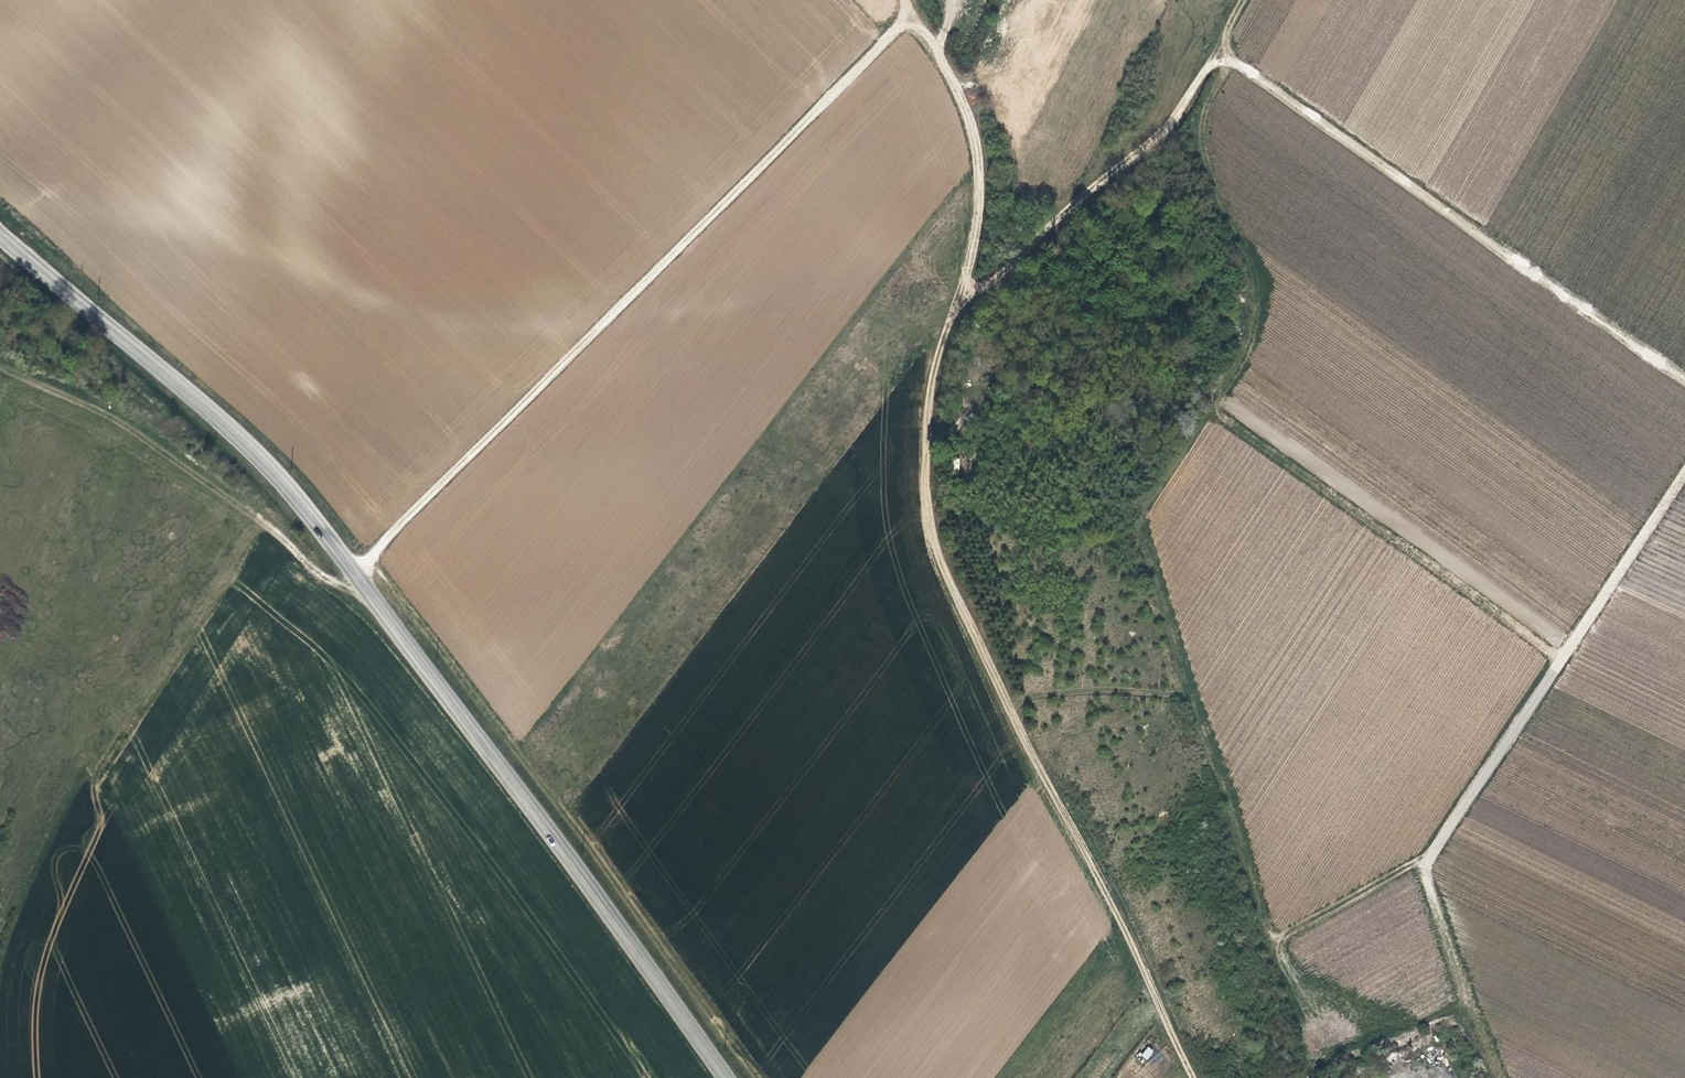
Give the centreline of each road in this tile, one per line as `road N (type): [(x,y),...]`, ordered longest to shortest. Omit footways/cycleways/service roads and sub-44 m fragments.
road 1 (track): [(0,364),(97,408),(255,513),(321,574),(337,576),(683,258),(910,15),(906,0)]
road 2 (track): [(1427,854),(1270,932),(1234,841),(1213,744),(1140,518),(1221,391),(1251,317),(1252,265),(1203,135),(1204,103),(1238,0)]
road 3 (track): [(1196,1077),(1134,941),(1030,758),(932,540),(931,413),(960,298),(976,148),(944,51),(910,15)]
road 4 (tertiary): [(731,1077),(483,738),(273,470),(0,231)]
road 5 (track): [(1684,382),(1235,59),(1203,71),(1170,124),(1048,238),(960,298)]
road 6 (track): [(367,555),(757,1077)]
road 7 (track): [(1464,994),(1431,906),(1427,854),(1556,664)]
road 8 (unclassified): [(1556,664),(1684,473)]

